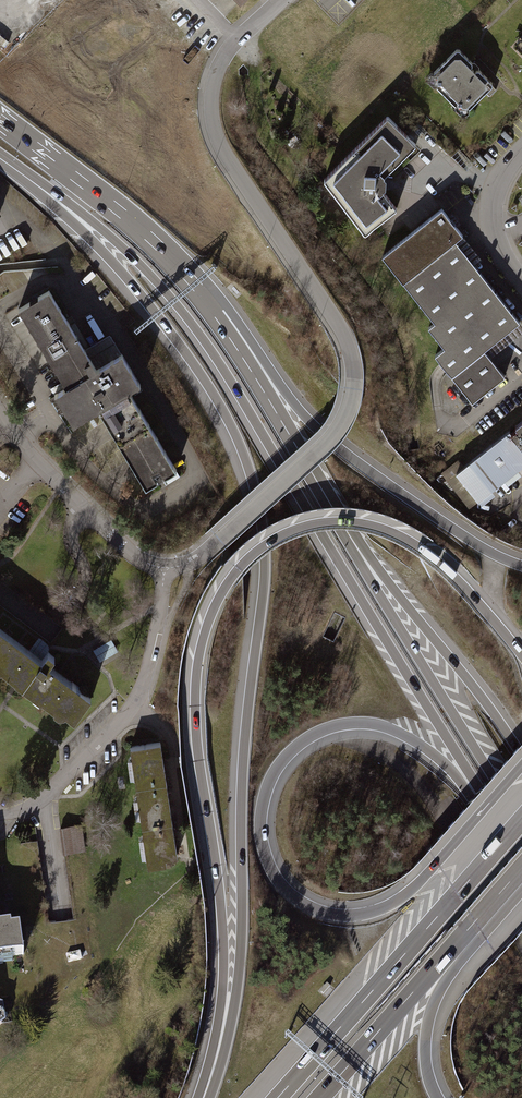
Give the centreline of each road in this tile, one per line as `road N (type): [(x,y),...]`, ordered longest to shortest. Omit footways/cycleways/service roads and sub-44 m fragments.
road 1 (motorway): [(36,184),(114,263),(195,366),(232,427),(257,495),(265,582),(243,769),(239,969),(214,1065)]
road 2 (motorway): [(521,655),(444,567),(379,527),(310,525),(267,543),(238,569),(207,626),(196,687),(222,924),(214,1065)]
road 3 (motorway): [(36,184),(118,243),(198,332),(471,787)]
road 4 (motorway): [(521,766),(421,881),(376,911),(339,915),(310,907),(283,887),(266,857),(261,820),(274,774),(297,747),(329,728),(387,727),(471,787)]
road 5 (residential): [(280,0),(219,67),(213,125),(341,328),(353,389),(327,442),(220,540)]
road 6 (motorway): [(521,566),(464,536),(340,449),(218,312)]
road 7 (motorway): [(521,820),(277,1097)]
road 8 (motorway): [(521,822),(357,547)]
road 9 (residential): [(0,815),(42,798),(139,700),(166,568)]
road 10 (motorway): [(218,312),(133,226),(0,119)]
road 11 (motorway): [(357,547),(218,312)]
road 12 (motorway): [(521,755),(357,547)]
road 13 (motorway): [(320,1097),(478,926)]
road 14 (residential): [(166,568),(126,549),(36,461),(0,412)]
road 15 (motorway): [(437,1097),(426,1066),(429,1019),(478,926)]
road 16 (residential): [(521,152),(496,191),(497,229),(521,276)]

